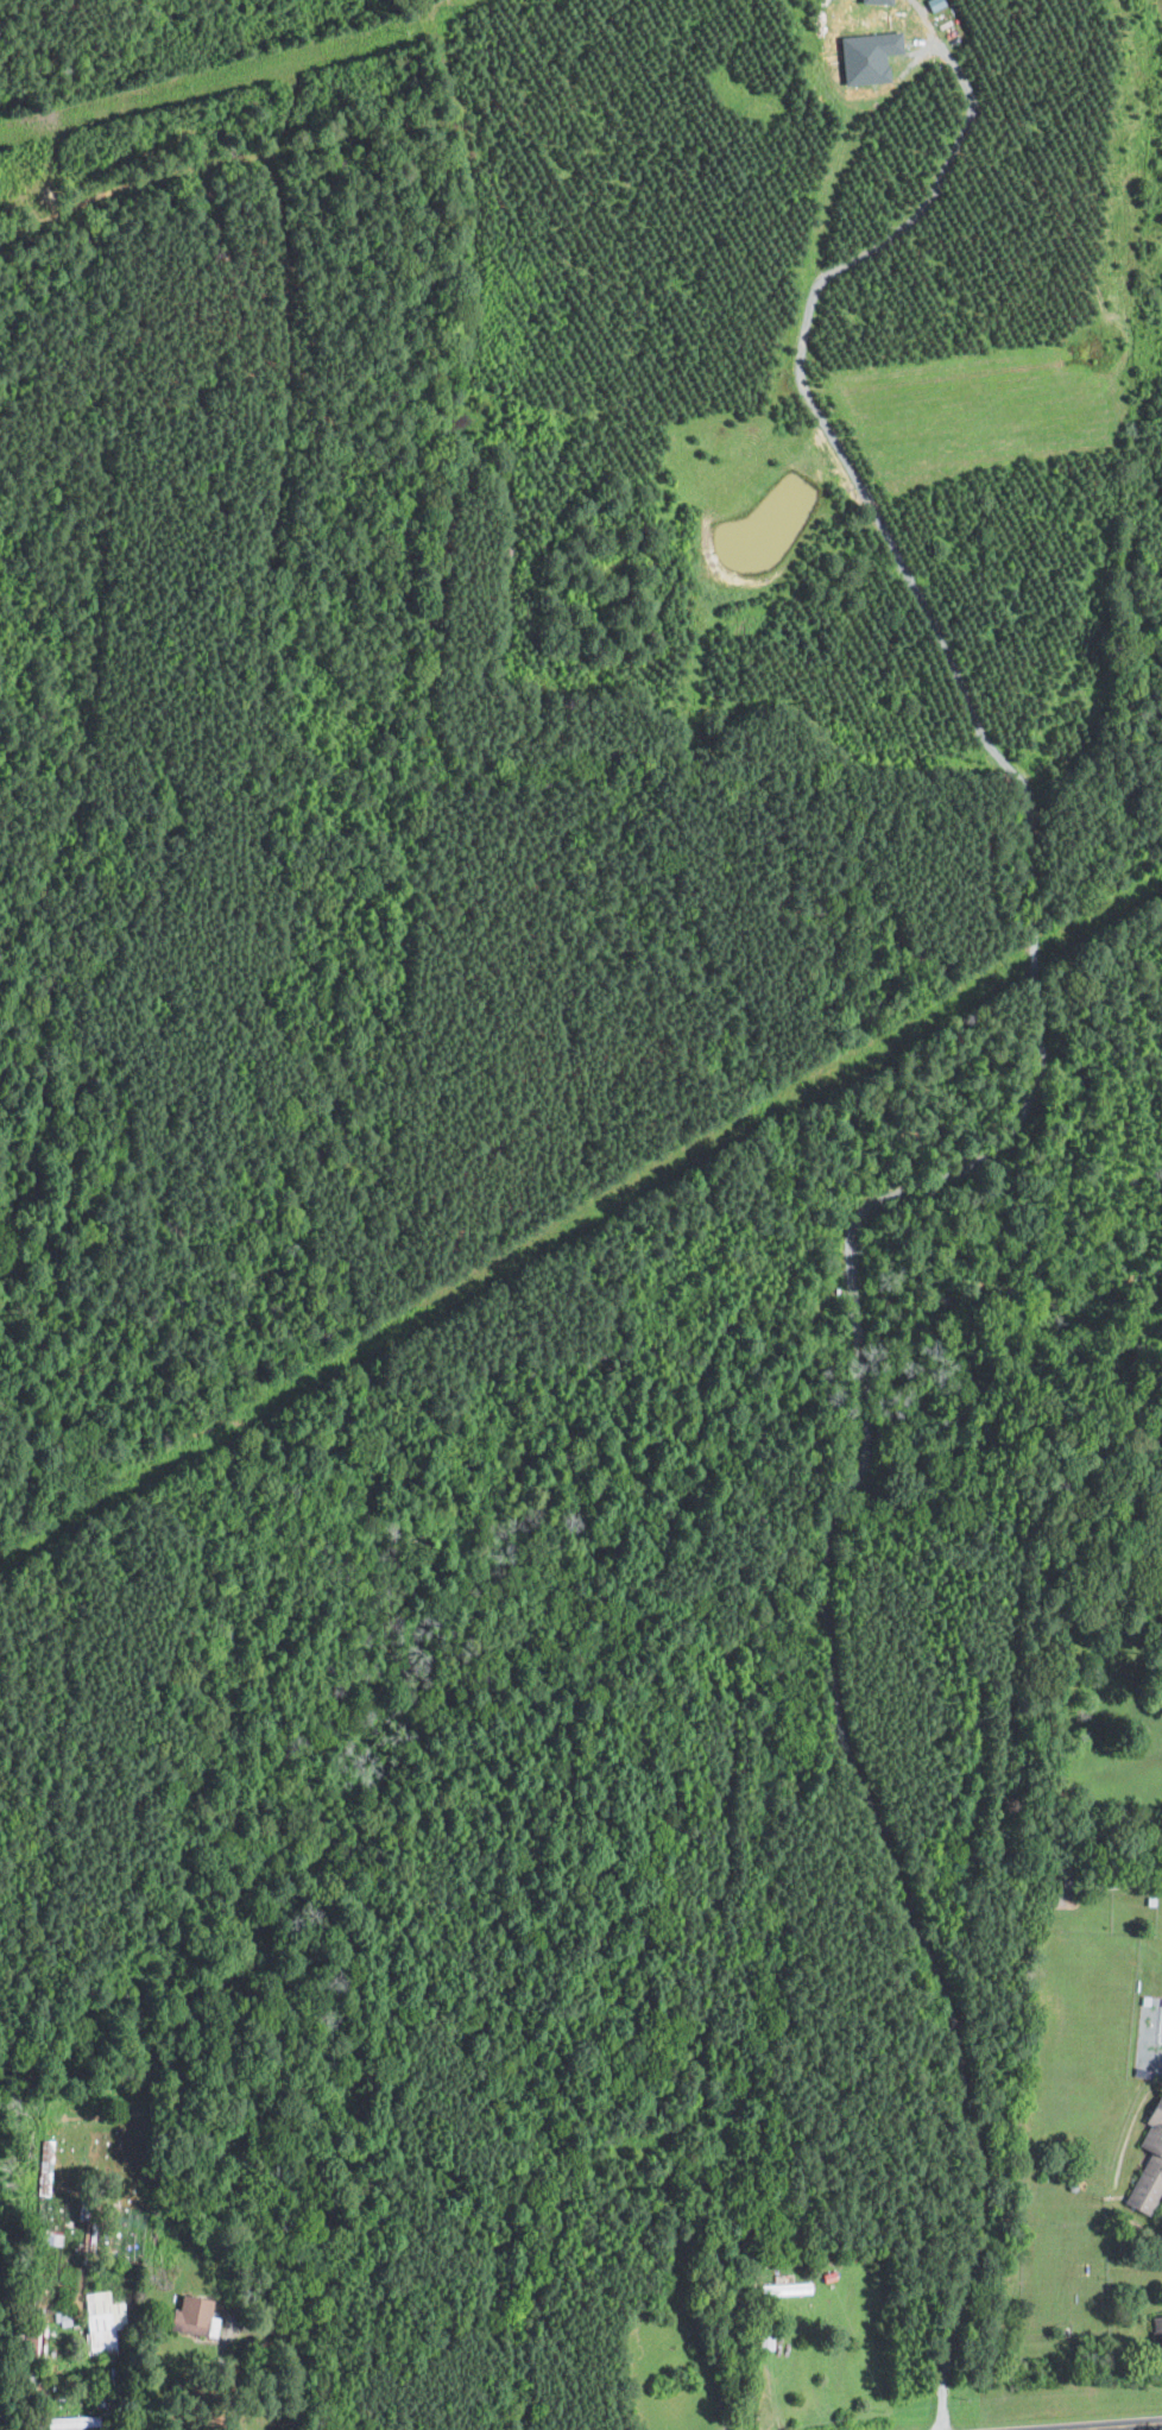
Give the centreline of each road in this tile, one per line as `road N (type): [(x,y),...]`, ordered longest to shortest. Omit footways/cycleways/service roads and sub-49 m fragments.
road 1 (tertiary): [(973,2429),(1161,2417)]

